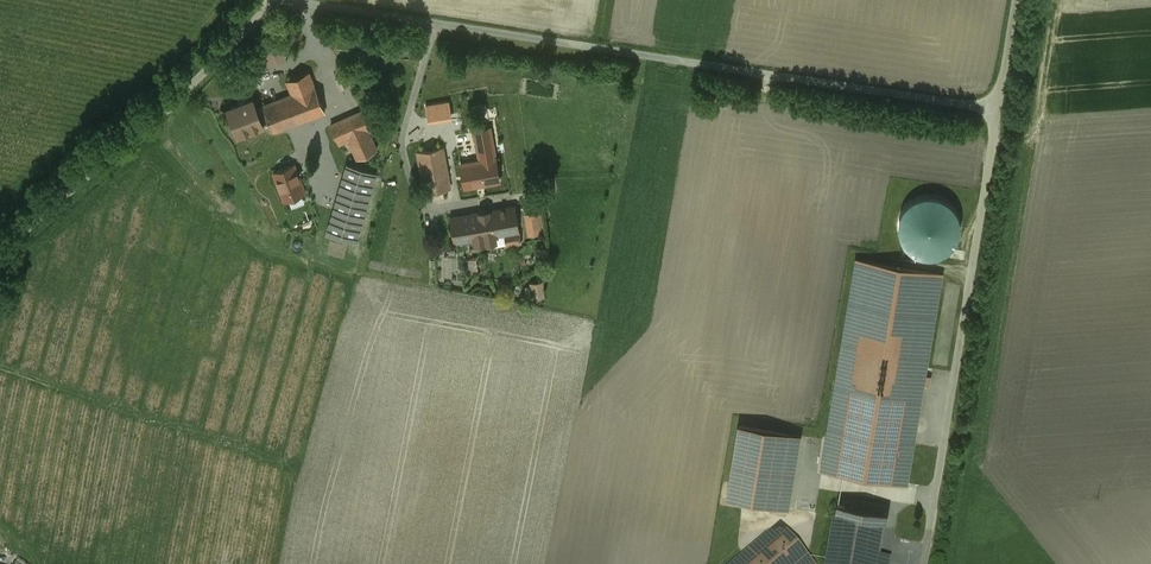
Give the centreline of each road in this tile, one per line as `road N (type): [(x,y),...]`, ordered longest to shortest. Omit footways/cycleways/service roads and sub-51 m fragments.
road 1 (unclassified): [(276,0),(998,109)]
road 2 (unclassified): [(998,109),(923,563)]
road 3 (unclassified): [(274,0),(196,81),(0,251)]

